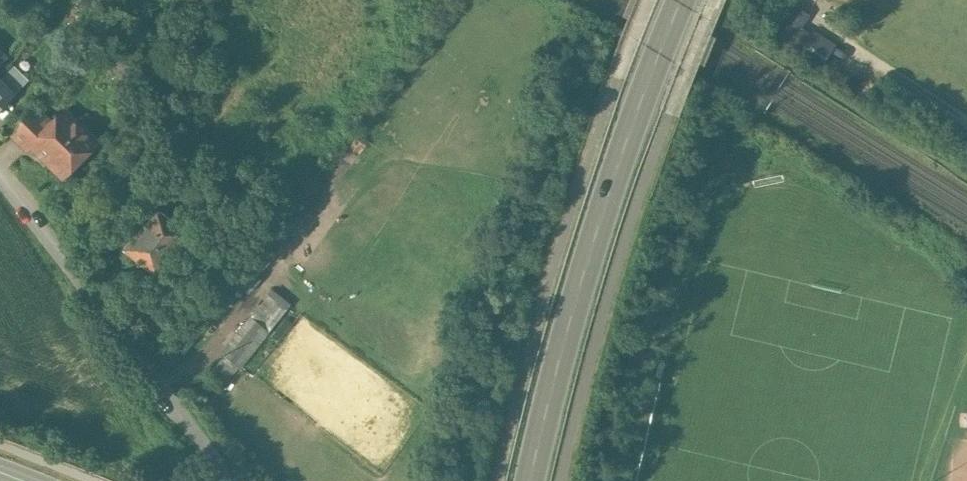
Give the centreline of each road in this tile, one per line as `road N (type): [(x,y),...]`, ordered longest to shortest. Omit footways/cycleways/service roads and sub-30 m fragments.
road 1 (primary): [(531,480),(617,165),(681,0)]
road 2 (unclassified): [(227,480),(0,180)]

